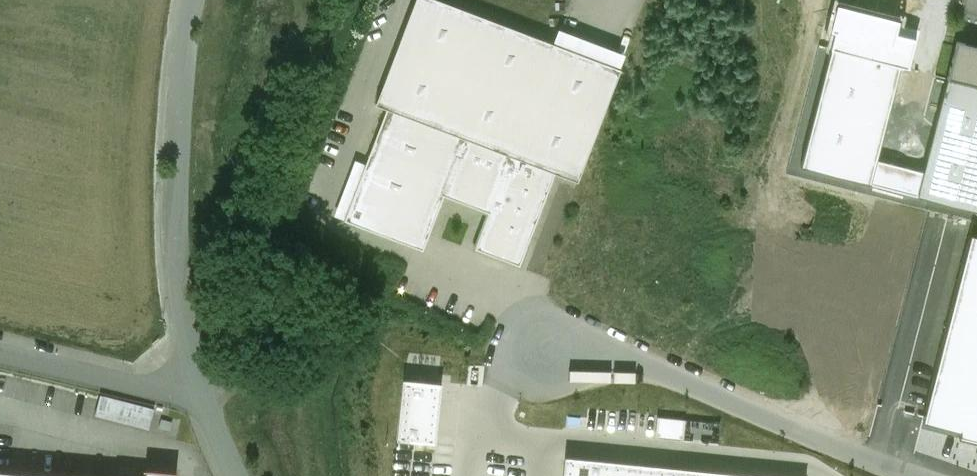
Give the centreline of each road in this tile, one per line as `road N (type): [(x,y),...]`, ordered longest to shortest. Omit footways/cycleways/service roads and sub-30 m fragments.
road 1 (unclassified): [(921,475),(769,422),(607,349),(544,356)]
road 2 (unclassified): [(201,396),(174,256),(183,36)]
road 3 (track): [(201,396),(349,335),(404,332),(478,360),(544,356)]
road 4 (unclassified): [(201,396),(0,351)]

